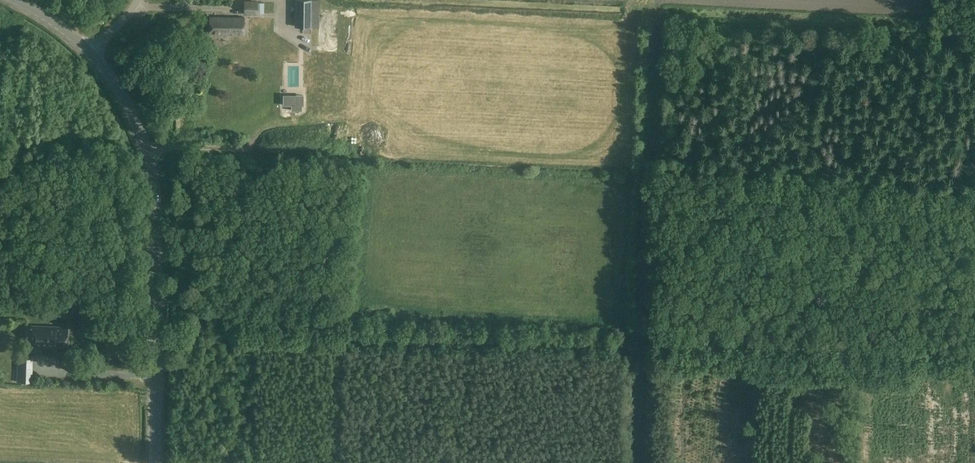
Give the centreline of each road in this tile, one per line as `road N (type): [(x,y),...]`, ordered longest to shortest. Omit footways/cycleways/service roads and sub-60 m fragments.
road 1 (track): [(650,0),(663,23),(651,350),(245,336),(210,343),(156,331)]
road 2 (tertiary): [(155,462),(151,171),(130,108),(88,53)]
road 3 (track): [(160,148),(291,152)]

